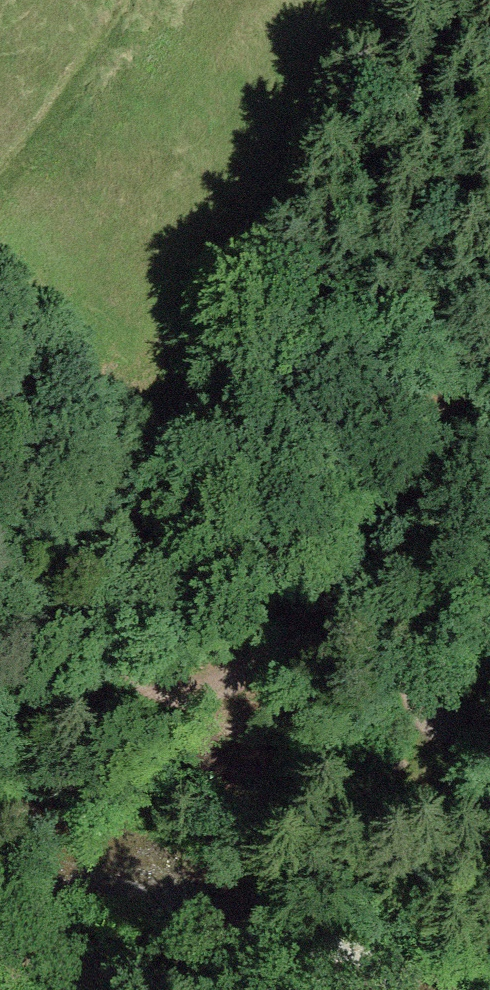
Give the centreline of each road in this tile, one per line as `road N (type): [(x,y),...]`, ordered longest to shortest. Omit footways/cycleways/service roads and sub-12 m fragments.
road 1 (track): [(406,0),(208,350),(123,675),(221,690),(293,653),(381,517),(427,417),(477,418),(409,729),(489,705)]

